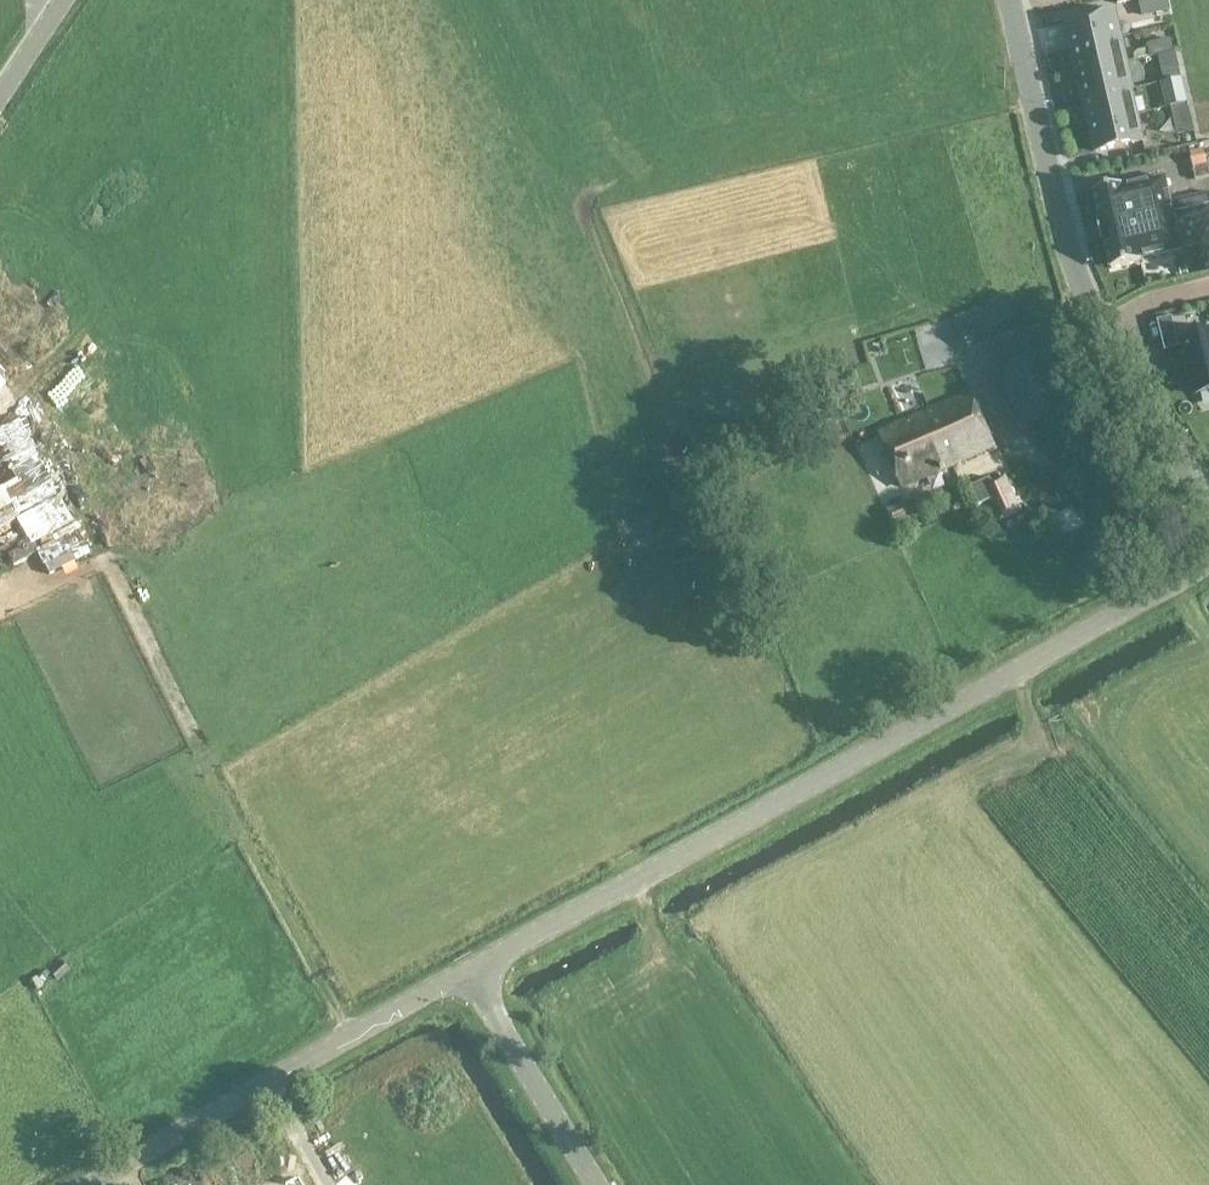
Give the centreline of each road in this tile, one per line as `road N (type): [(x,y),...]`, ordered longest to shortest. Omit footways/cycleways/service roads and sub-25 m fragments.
road 1 (unclassified): [(468,971),(1208,558)]
road 2 (unclassified): [(1208,508),(1084,285),(1012,0)]
road 3 (unclassified): [(87,1184),(468,971)]
road 4 (unclassified): [(599,1184),(468,971)]

